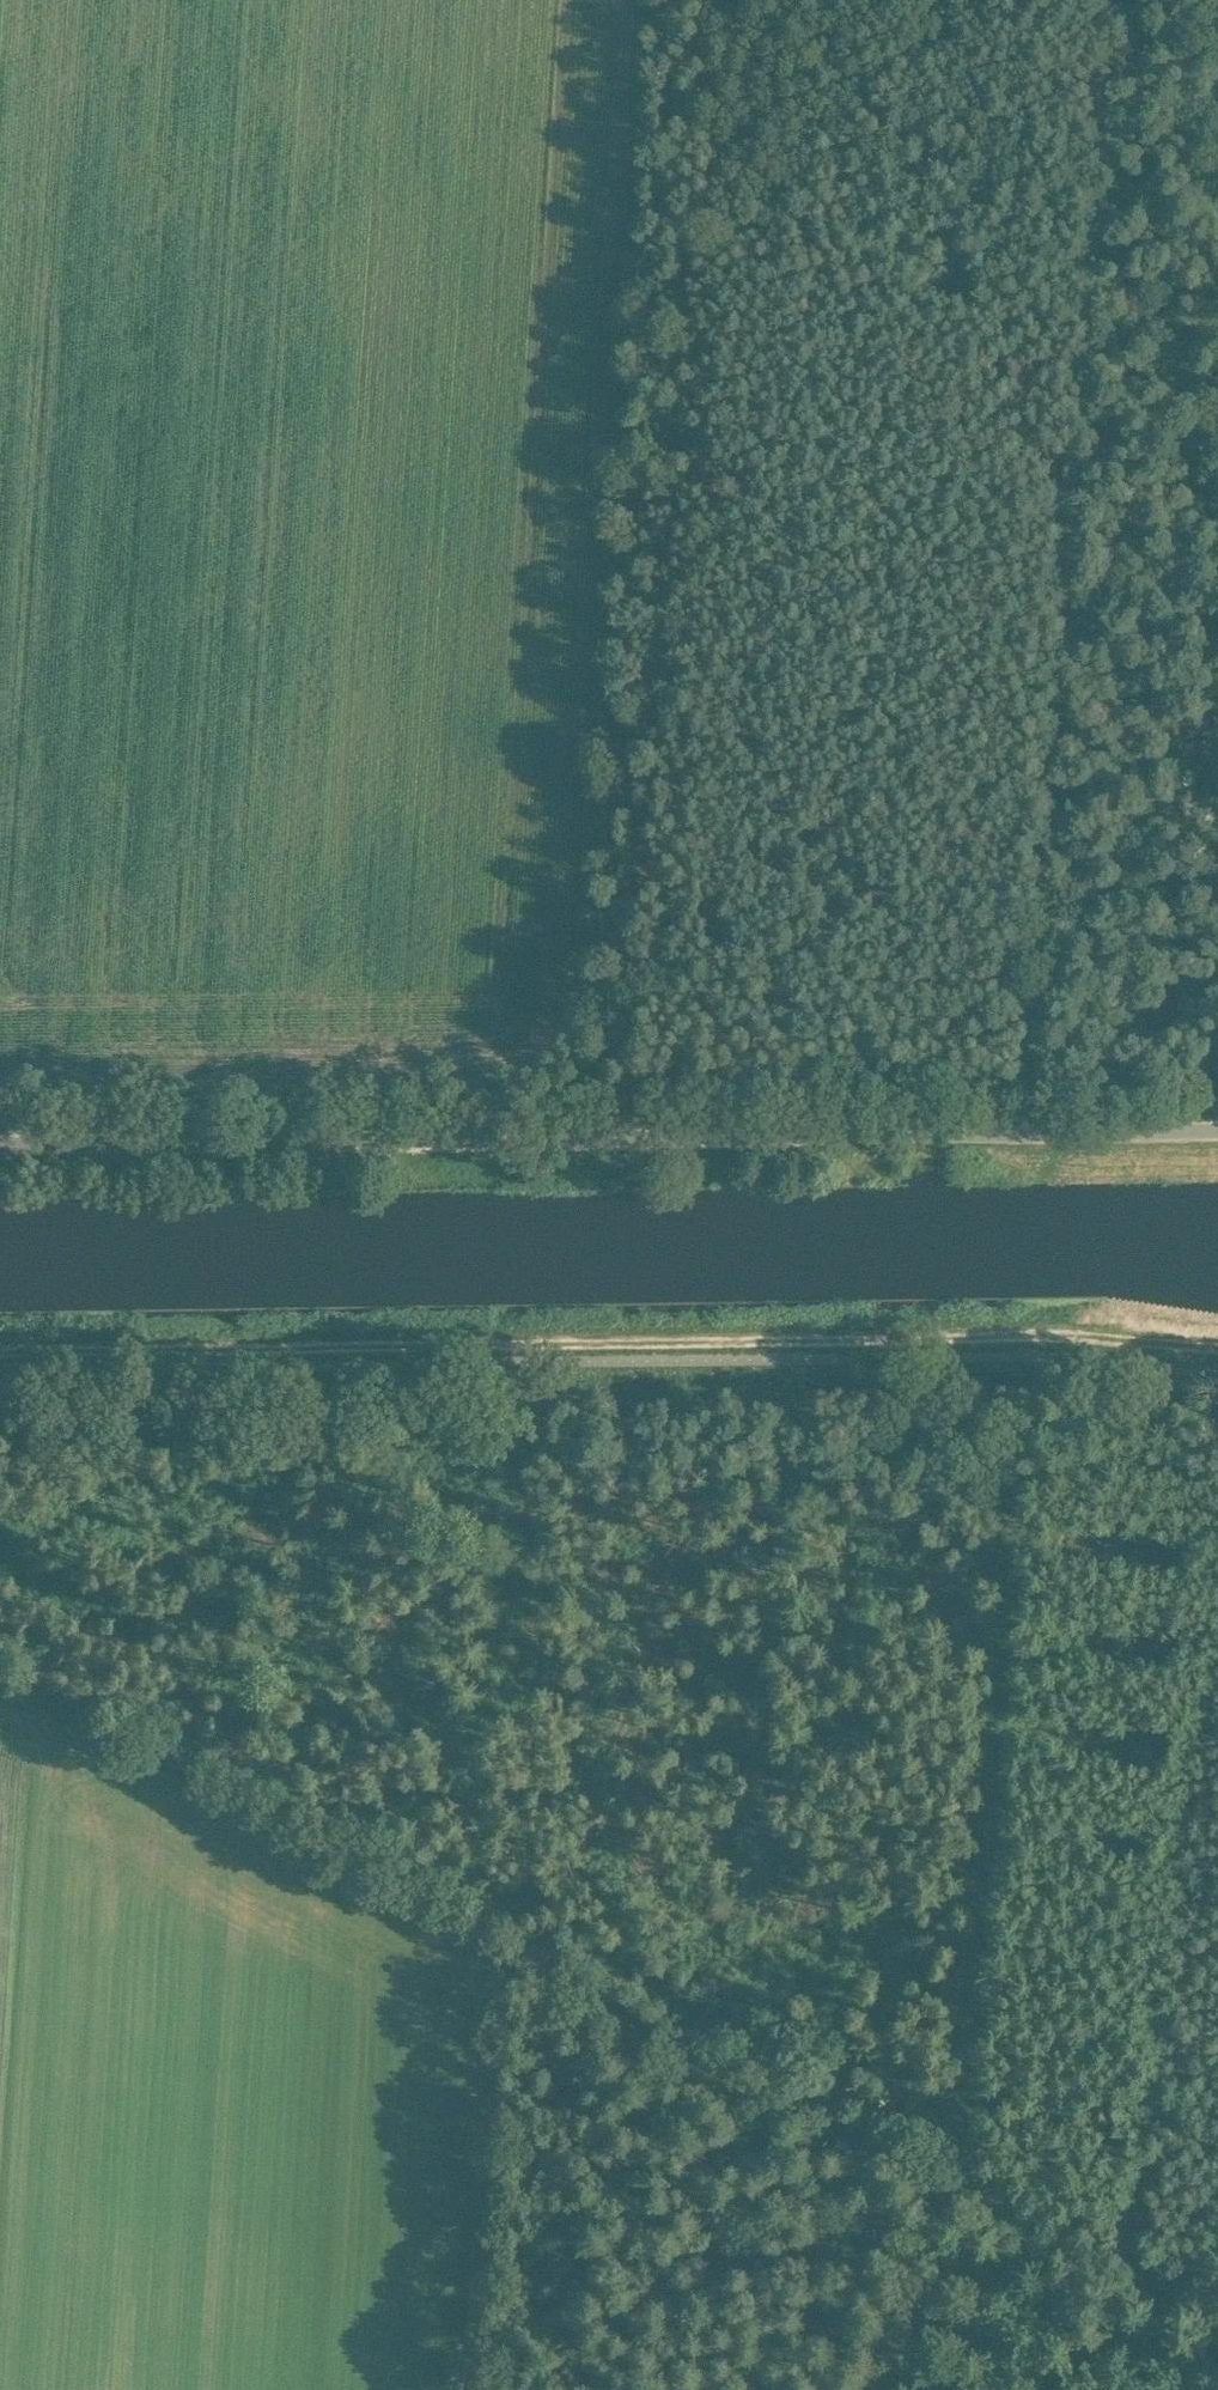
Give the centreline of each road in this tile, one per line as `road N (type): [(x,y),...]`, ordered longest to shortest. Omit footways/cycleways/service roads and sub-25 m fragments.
road 1 (unclassified): [(0,1136),(1217,1120)]
road 2 (track): [(1217,1334),(0,1345)]

